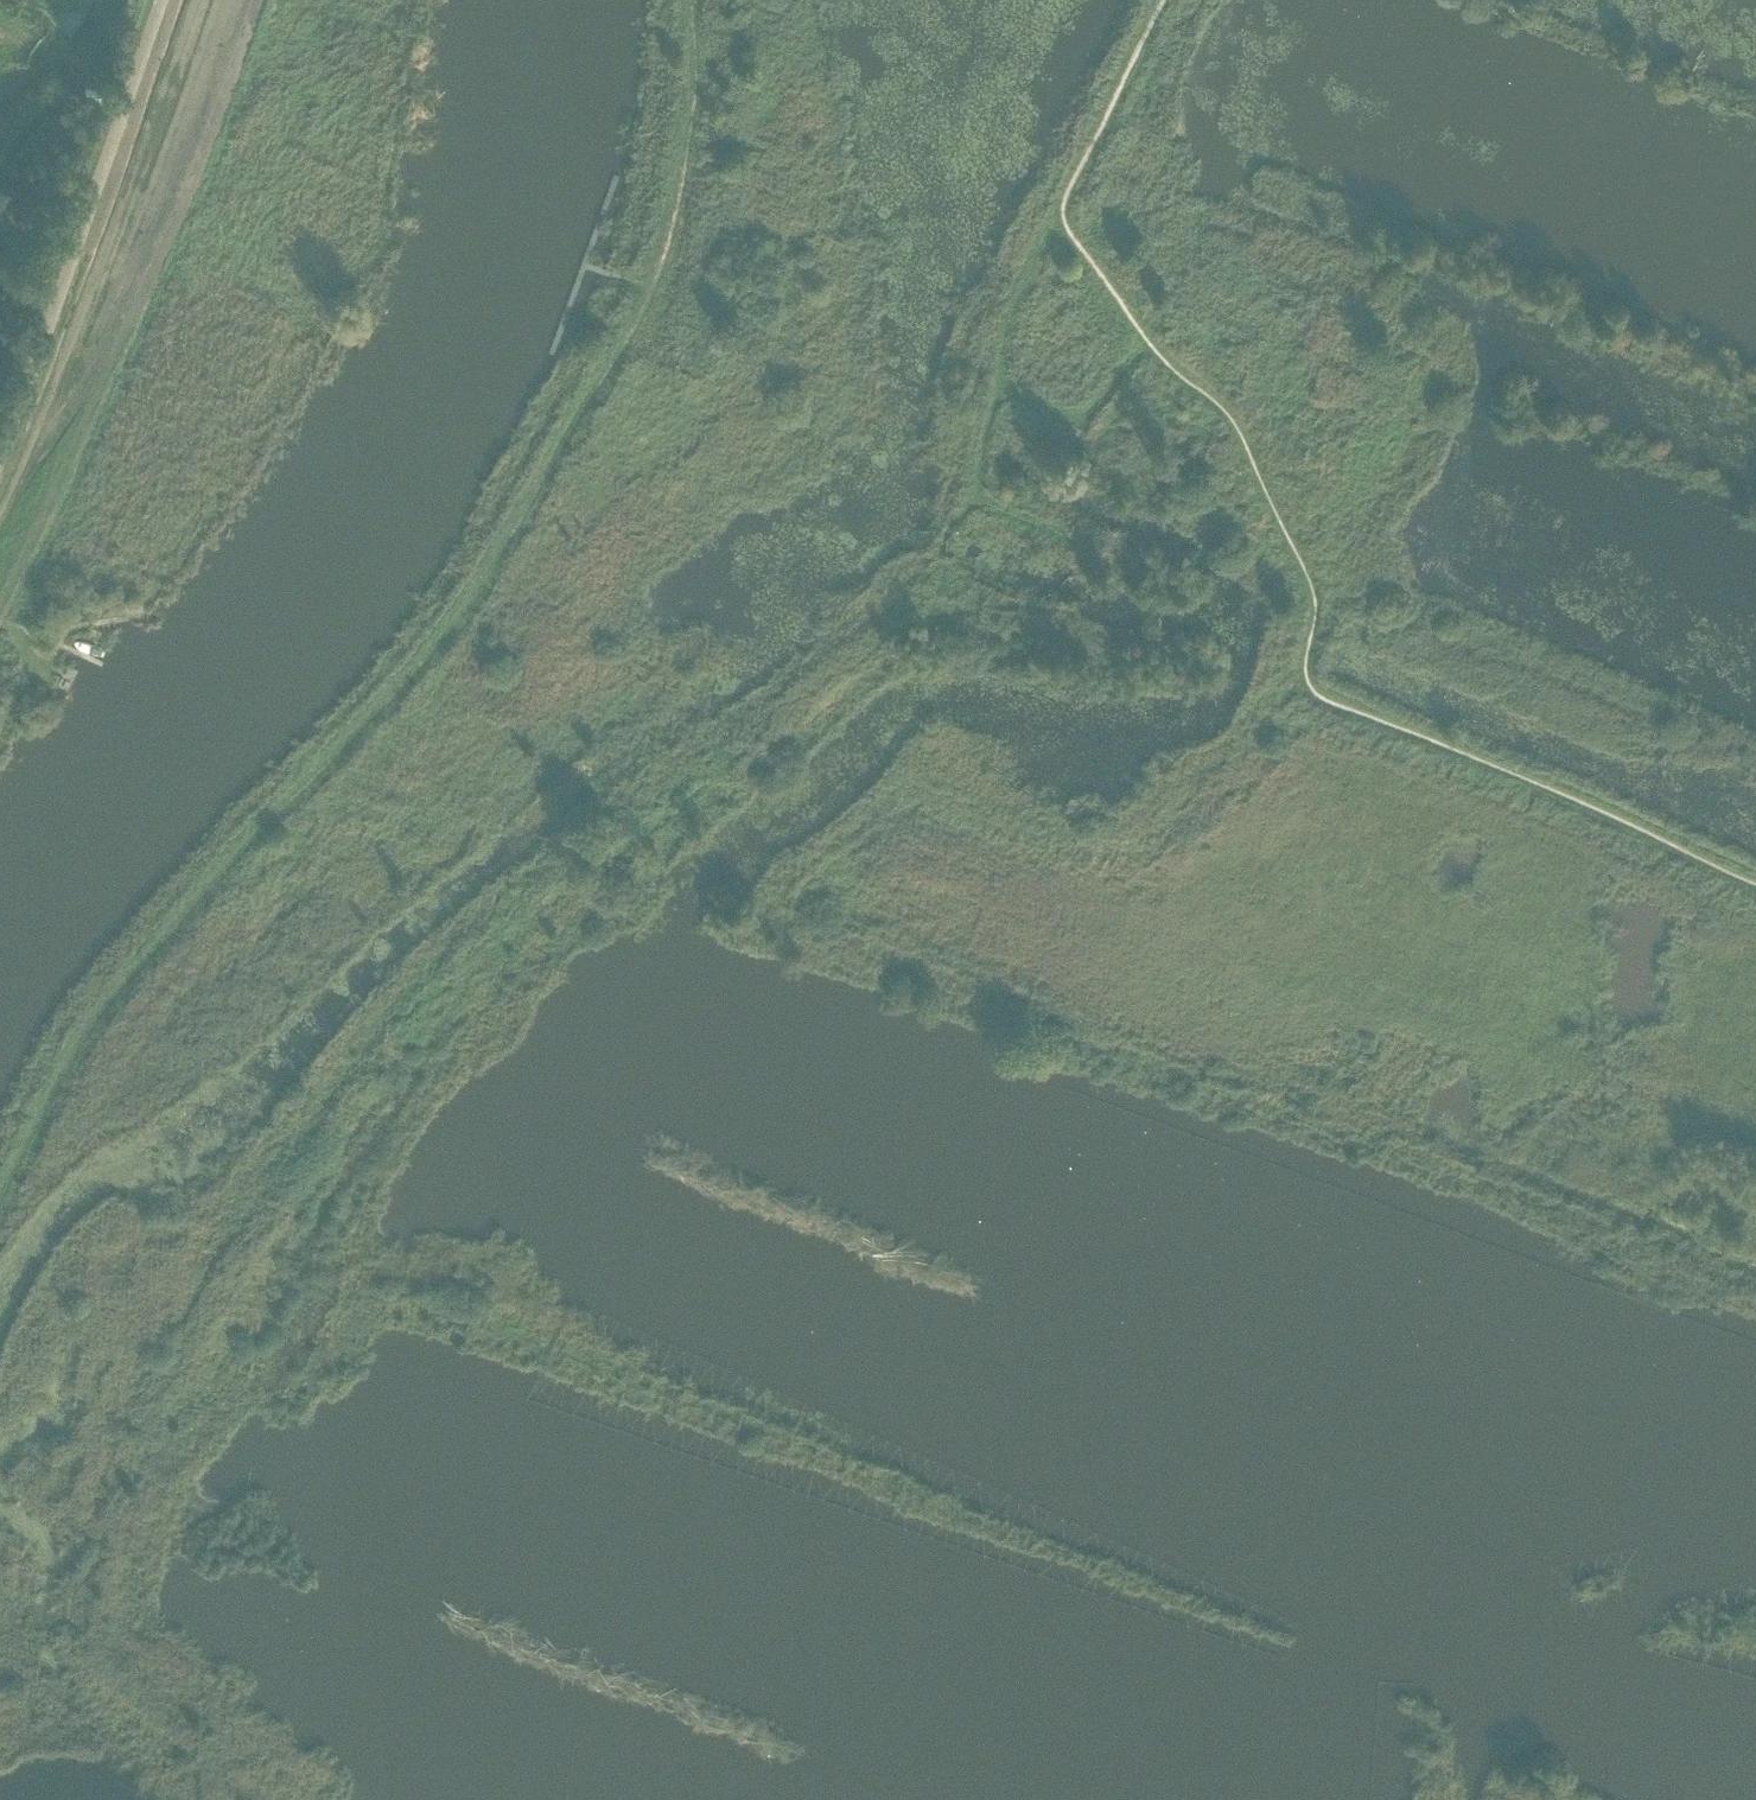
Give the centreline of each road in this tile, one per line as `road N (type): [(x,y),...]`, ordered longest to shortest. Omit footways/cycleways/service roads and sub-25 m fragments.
road 1 (unclassified): [(0,450),(164,0)]

